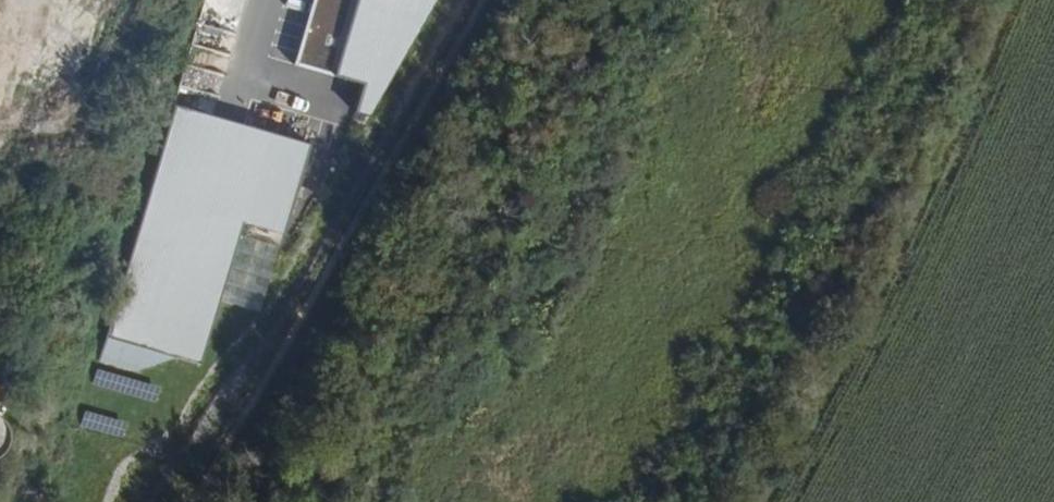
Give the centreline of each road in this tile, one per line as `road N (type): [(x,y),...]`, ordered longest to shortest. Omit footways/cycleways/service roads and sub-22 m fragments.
road 1 (track): [(489,0),(192,501)]

